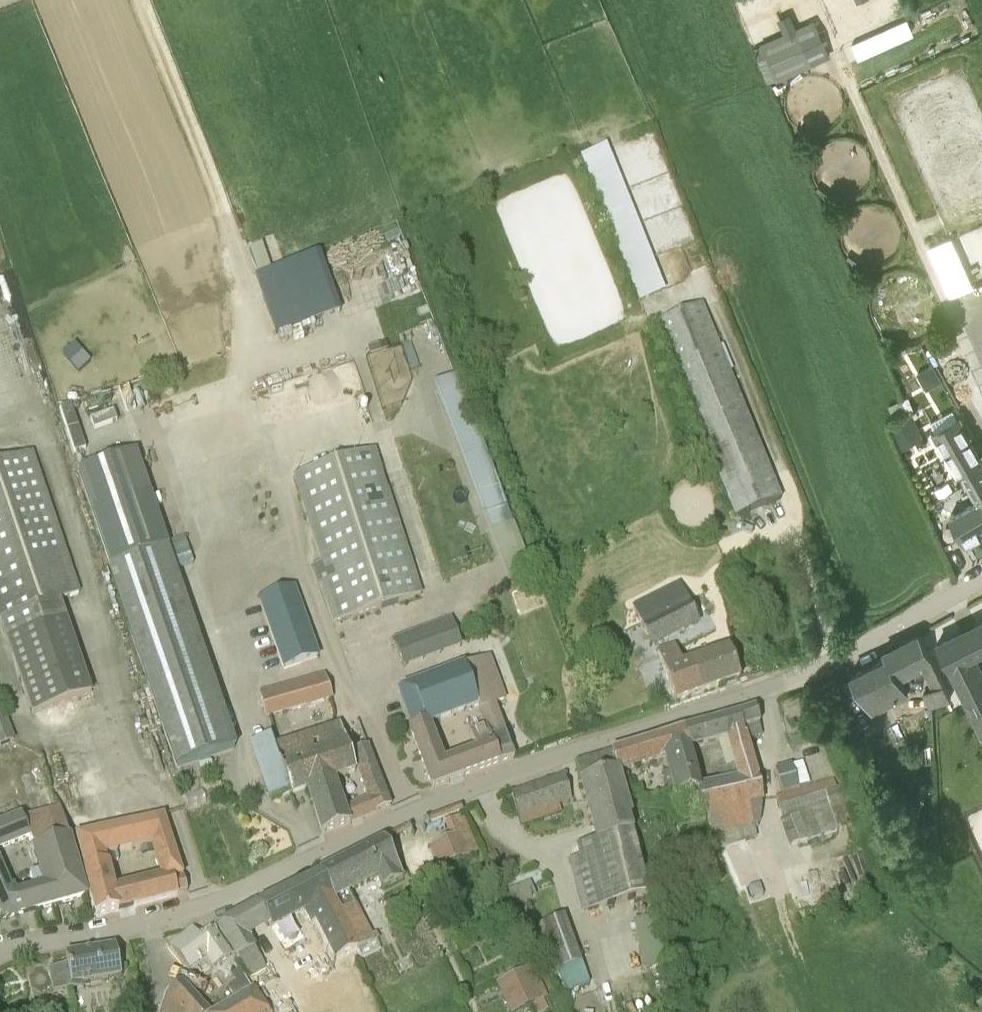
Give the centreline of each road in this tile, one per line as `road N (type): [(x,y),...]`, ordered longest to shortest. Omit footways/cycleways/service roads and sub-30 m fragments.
road 1 (unclassified): [(0,951),(222,900),(444,796),(817,668),(981,577)]

